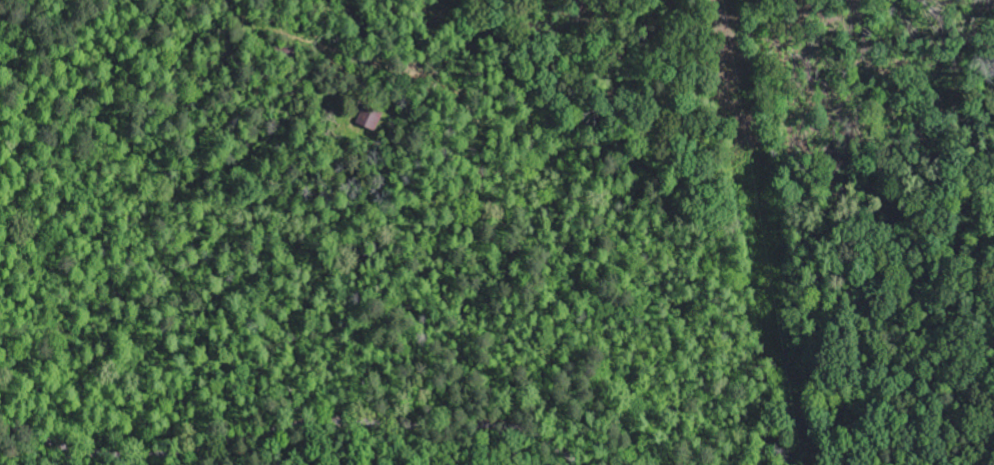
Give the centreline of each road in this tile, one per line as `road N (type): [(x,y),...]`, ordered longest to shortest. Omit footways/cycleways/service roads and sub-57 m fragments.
road 1 (residential): [(573,464),(554,446),(511,430),(353,422),(125,456),(28,437),(0,422)]

